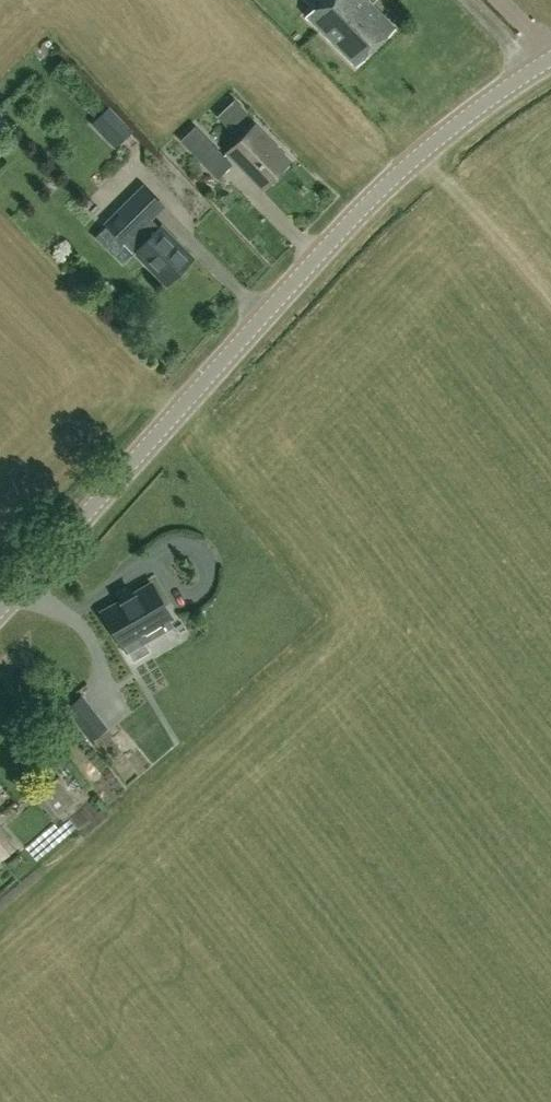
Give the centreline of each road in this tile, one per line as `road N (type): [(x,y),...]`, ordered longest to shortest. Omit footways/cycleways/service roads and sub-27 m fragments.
road 1 (tertiary): [(0,607),(393,180),(550,65)]

